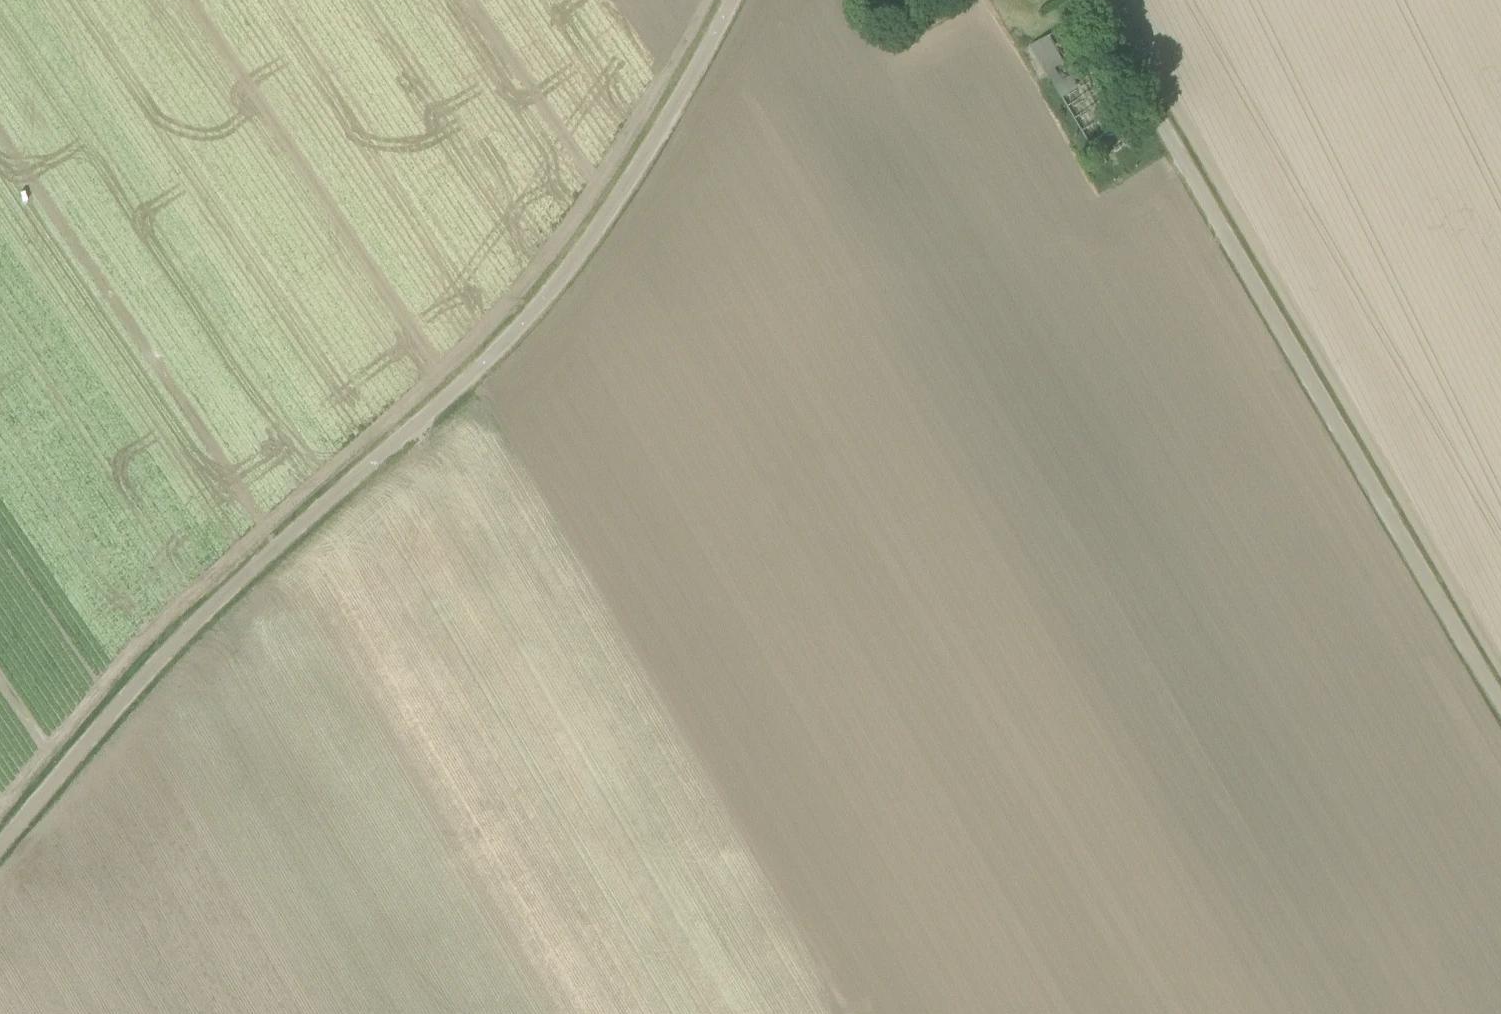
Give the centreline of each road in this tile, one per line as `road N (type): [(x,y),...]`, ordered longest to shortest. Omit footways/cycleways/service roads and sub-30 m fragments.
road 1 (unclassified): [(0,849),(162,658),(289,533),(485,371),(552,303),(650,155),(735,0)]
road 2 (unclassified): [(1500,697),(1091,0)]

